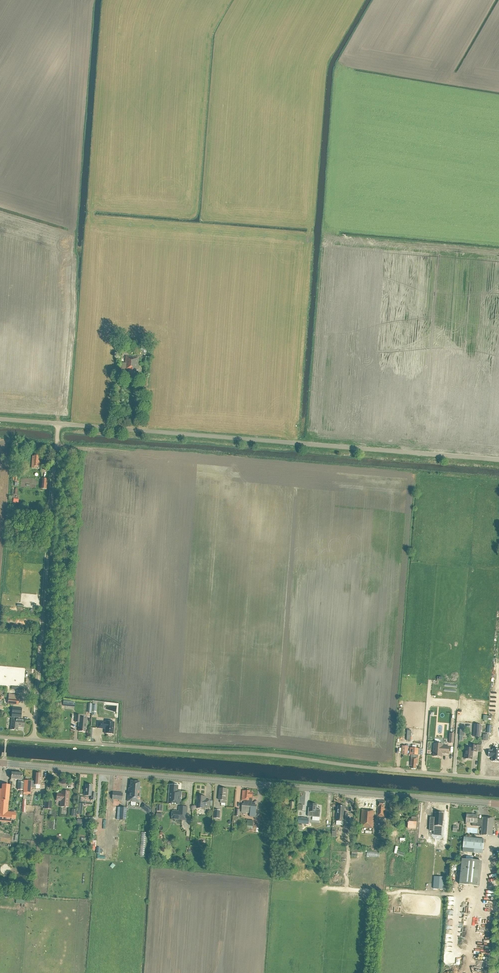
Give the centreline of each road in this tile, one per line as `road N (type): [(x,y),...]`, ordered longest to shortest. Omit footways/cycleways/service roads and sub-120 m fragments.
road 1 (secondary): [(498,805),(0,763)]
road 2 (unclassified): [(498,461),(59,424)]
road 3 (track): [(36,708),(55,469)]
road 4 (unclassified): [(498,780),(378,769)]

